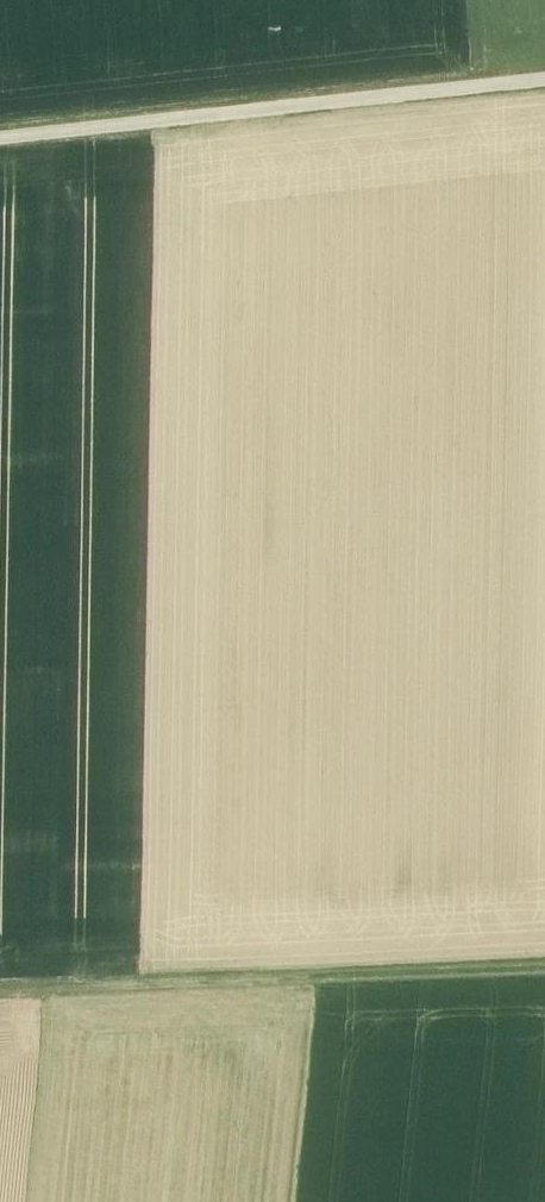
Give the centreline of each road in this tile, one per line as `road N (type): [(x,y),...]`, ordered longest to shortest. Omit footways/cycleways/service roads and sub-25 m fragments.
road 1 (track): [(0,141),(544,83)]
road 2 (track): [(0,988),(544,968)]

